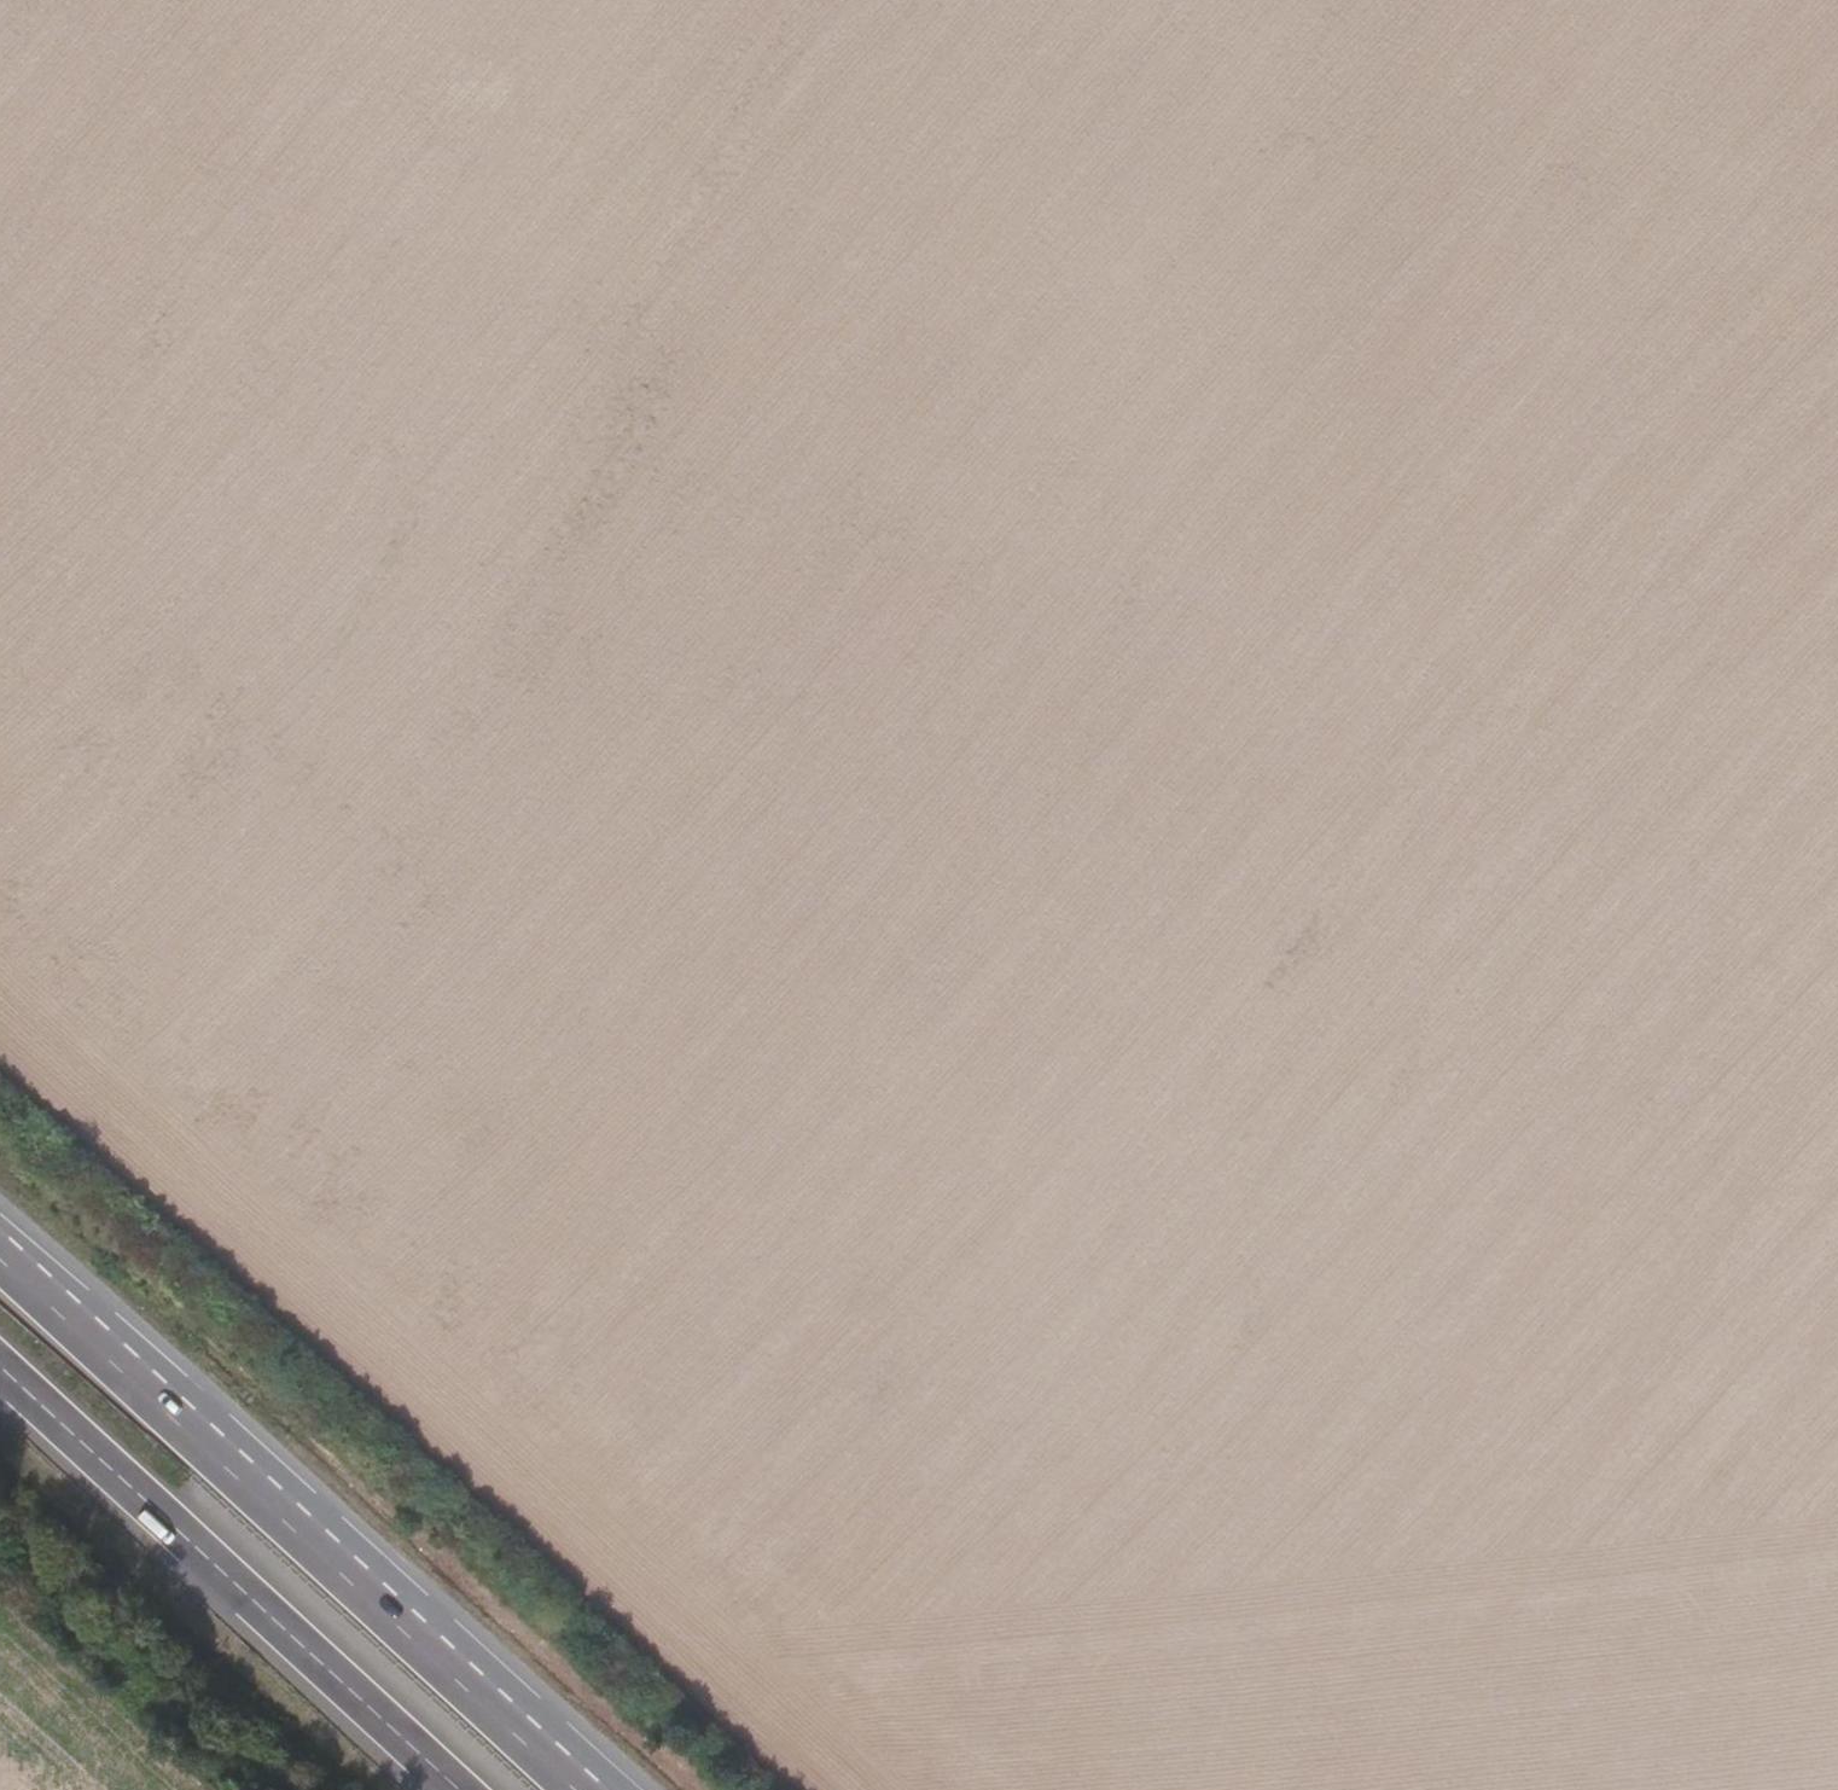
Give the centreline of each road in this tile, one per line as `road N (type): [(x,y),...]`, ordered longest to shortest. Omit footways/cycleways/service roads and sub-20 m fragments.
road 1 (trunk): [(593,1789),(0,1259)]
road 2 (trunk): [(0,1377),(454,1789)]

